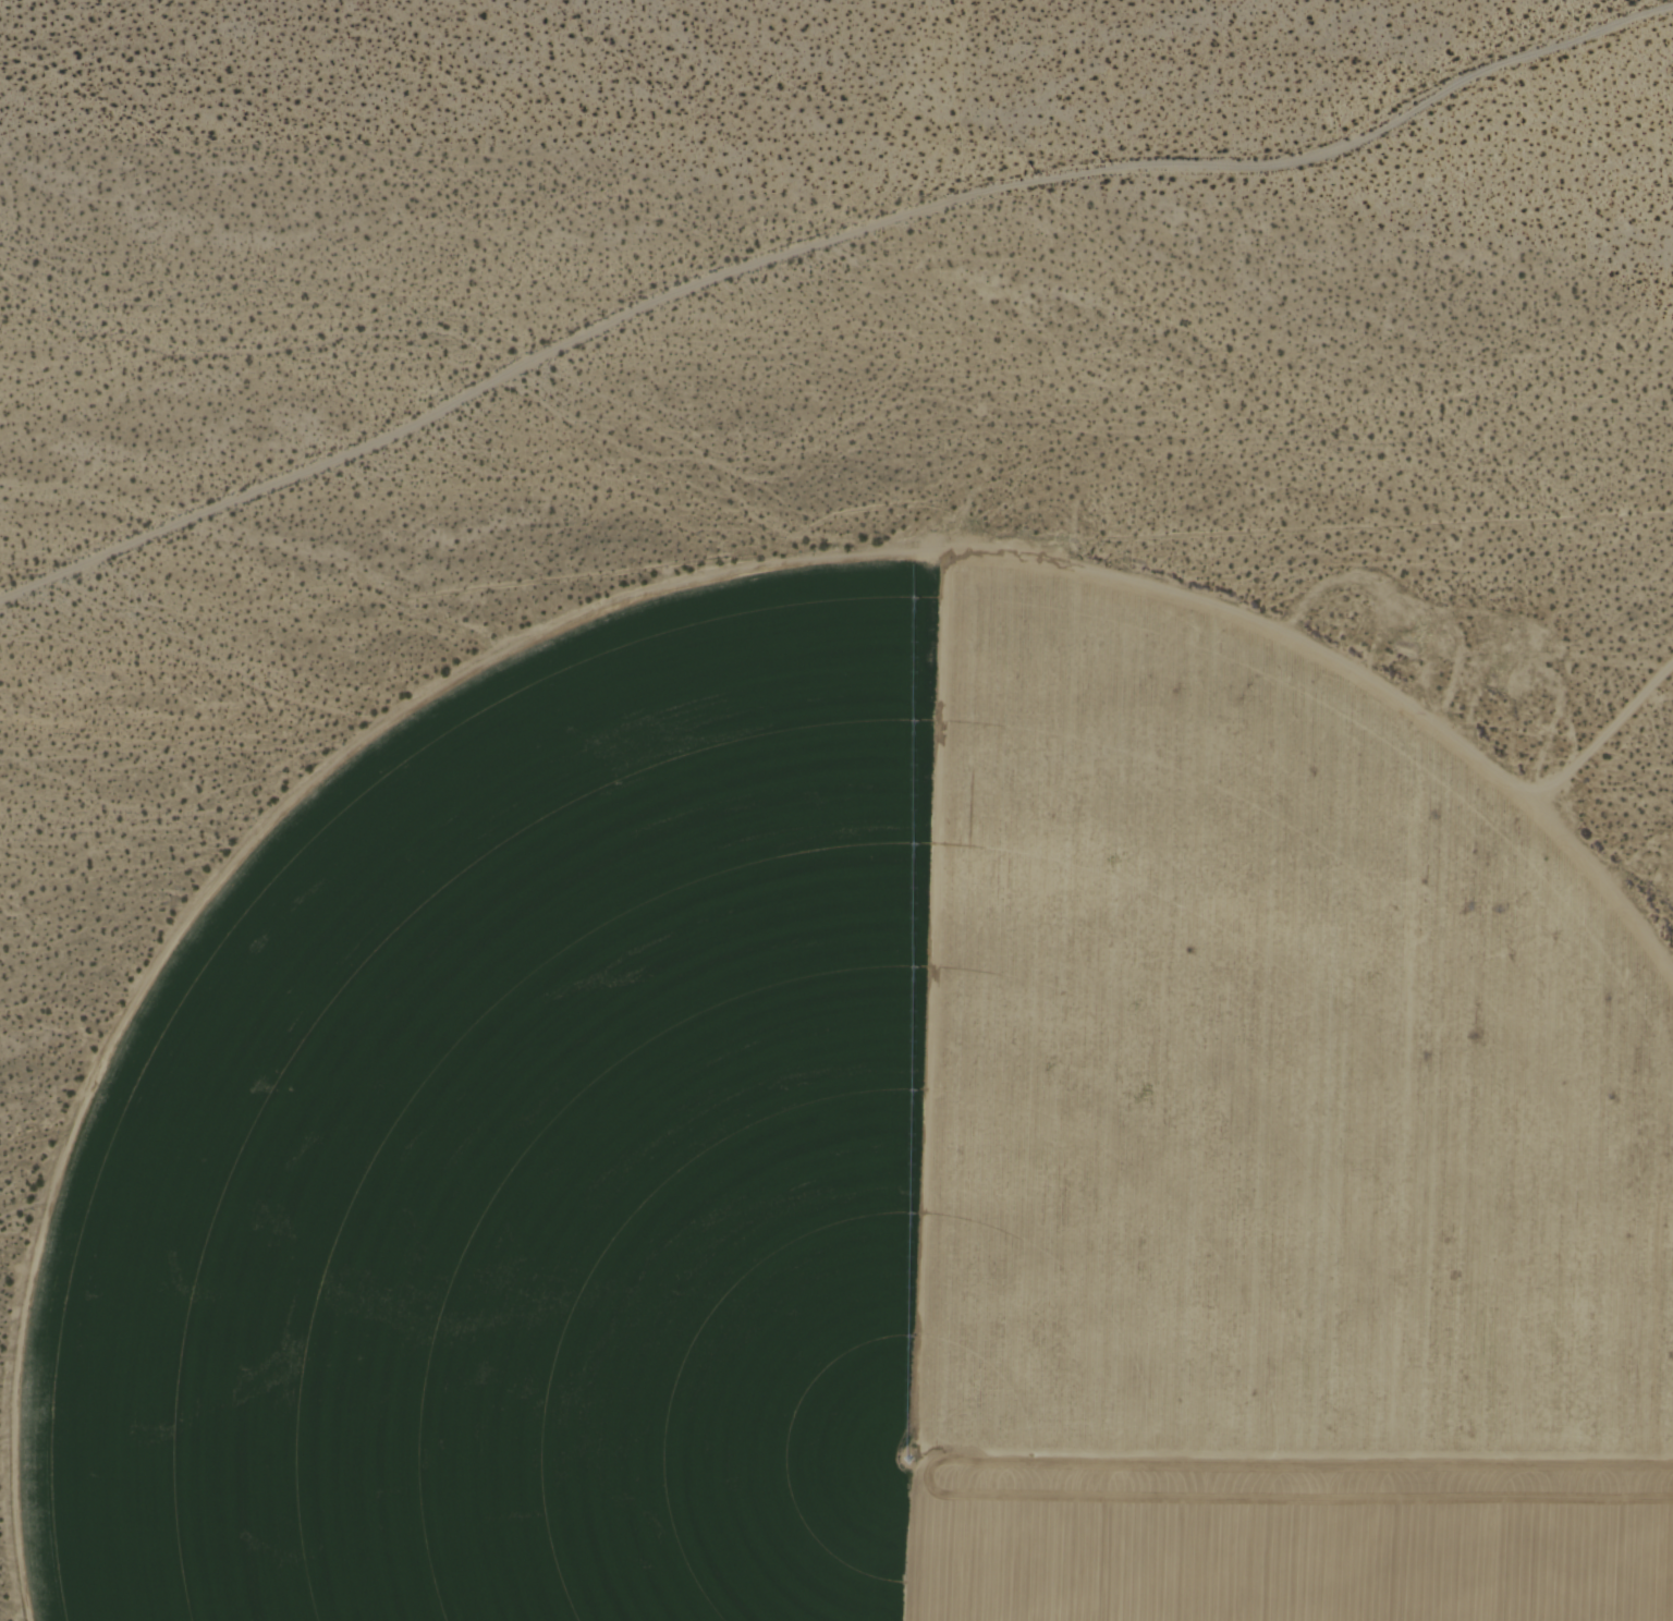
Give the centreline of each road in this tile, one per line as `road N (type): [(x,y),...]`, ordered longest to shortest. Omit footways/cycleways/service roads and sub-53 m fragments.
road 1 (track): [(0,556),(768,239),(1095,154),(1312,163),(1672,28)]

